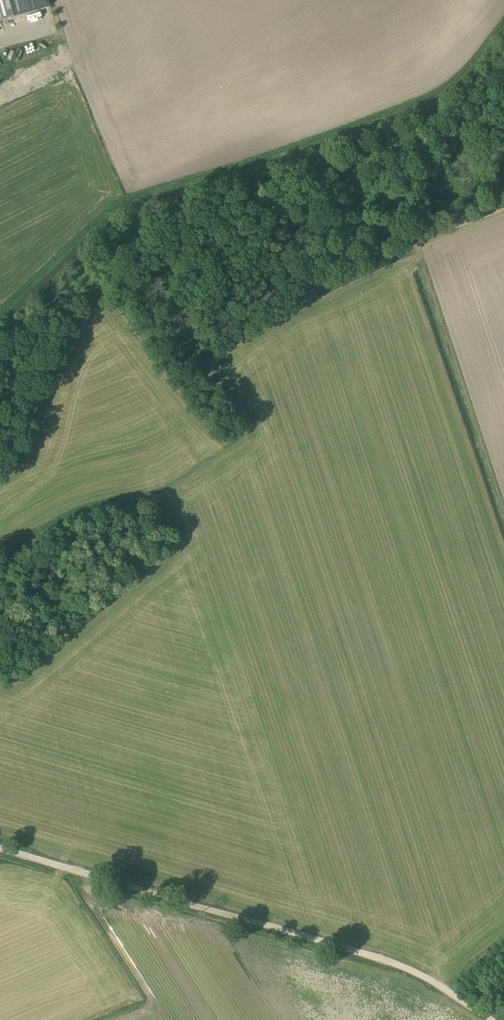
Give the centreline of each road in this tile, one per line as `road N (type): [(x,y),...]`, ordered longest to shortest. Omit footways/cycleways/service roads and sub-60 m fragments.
road 1 (track): [(0,553),(61,521),(156,495),(252,427),(213,357),(303,301),(323,266),(369,242),(420,242),(503,209)]
road 2 (track): [(493,1019),(435,982),(372,956),(0,850)]

